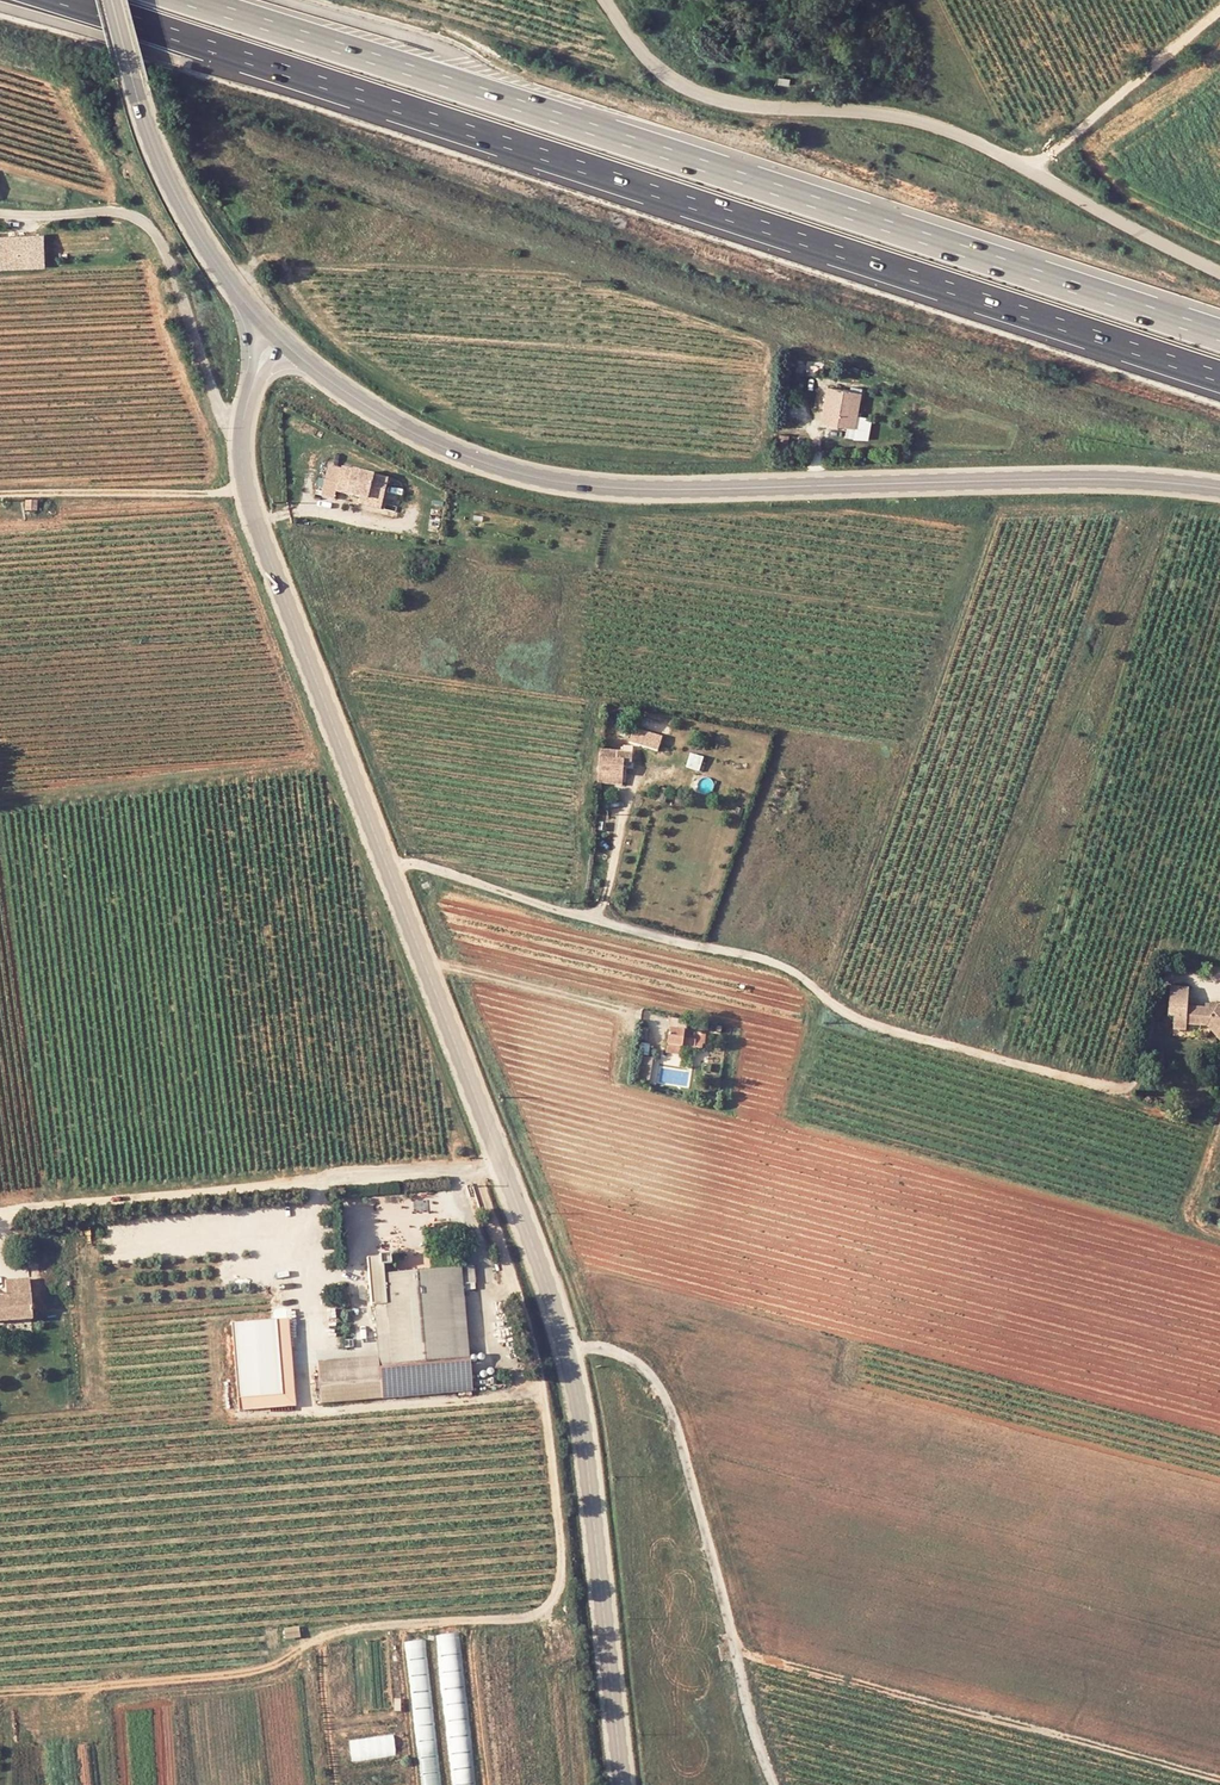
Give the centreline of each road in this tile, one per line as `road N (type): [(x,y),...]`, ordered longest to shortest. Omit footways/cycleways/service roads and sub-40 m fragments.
road 1 (motorway): [(70,0),(1219,375)]
road 2 (motorway): [(1219,334),(192,0)]
road 3 (tertiary): [(1219,487),(597,488),(502,468),(429,440),(288,347)]
road 4 (track): [(542,1389),(561,1572),(556,1596),(540,1614),(363,1626),(316,1640),(269,1667),(0,1694)]
road 5 (unclassified): [(614,0),(671,76),(720,104),(886,115),(955,133),(1219,270)]
road 6 (unclassified): [(568,1351),(598,1351),(660,1391),(698,1500),(753,1732),(773,1784)]
road 7 (tertiary): [(251,391),(242,462),(257,525),(388,869)]
road 8 (unclassified): [(502,1165),(0,1209)]
road 9 (track): [(735,1652),(1219,1778)]
road 10 (tertiary): [(568,1351),(622,1784)]
road 11 (tertiary): [(270,330),(228,280),(154,152),(111,0)]
road 12 (tertiary): [(388,869),(502,1165)]
road 13 (track): [(247,489),(0,494)]
road 14 (track): [(1030,171),(1219,14)]
road 15 (unclassified): [(595,918),(420,866),(388,869)]
road 16 (tertiary): [(502,1165),(568,1351)]
road 17 (track): [(1219,1233),(1199,1228),(1191,1213),(1219,1123)]

